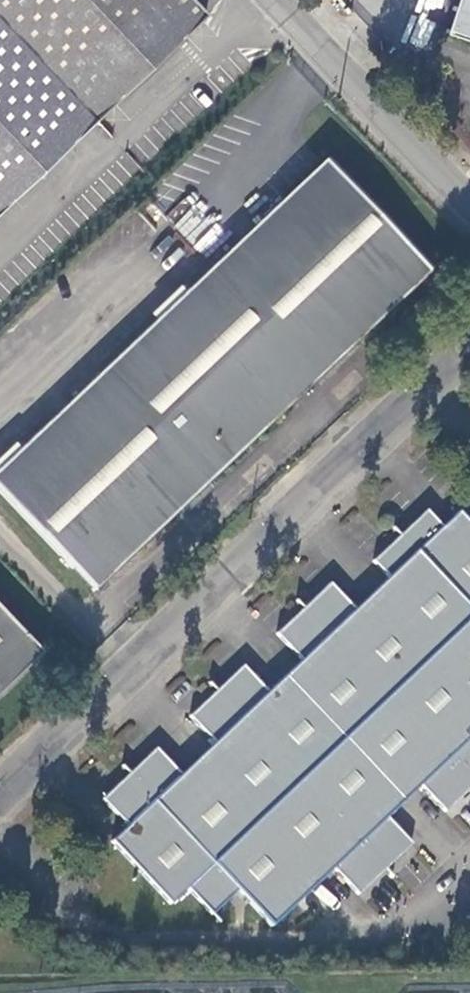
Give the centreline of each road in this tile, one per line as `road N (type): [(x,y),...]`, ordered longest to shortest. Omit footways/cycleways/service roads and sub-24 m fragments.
road 1 (unclassified): [(0,800),(469,364)]
road 2 (tertiary): [(469,195),(276,0)]

